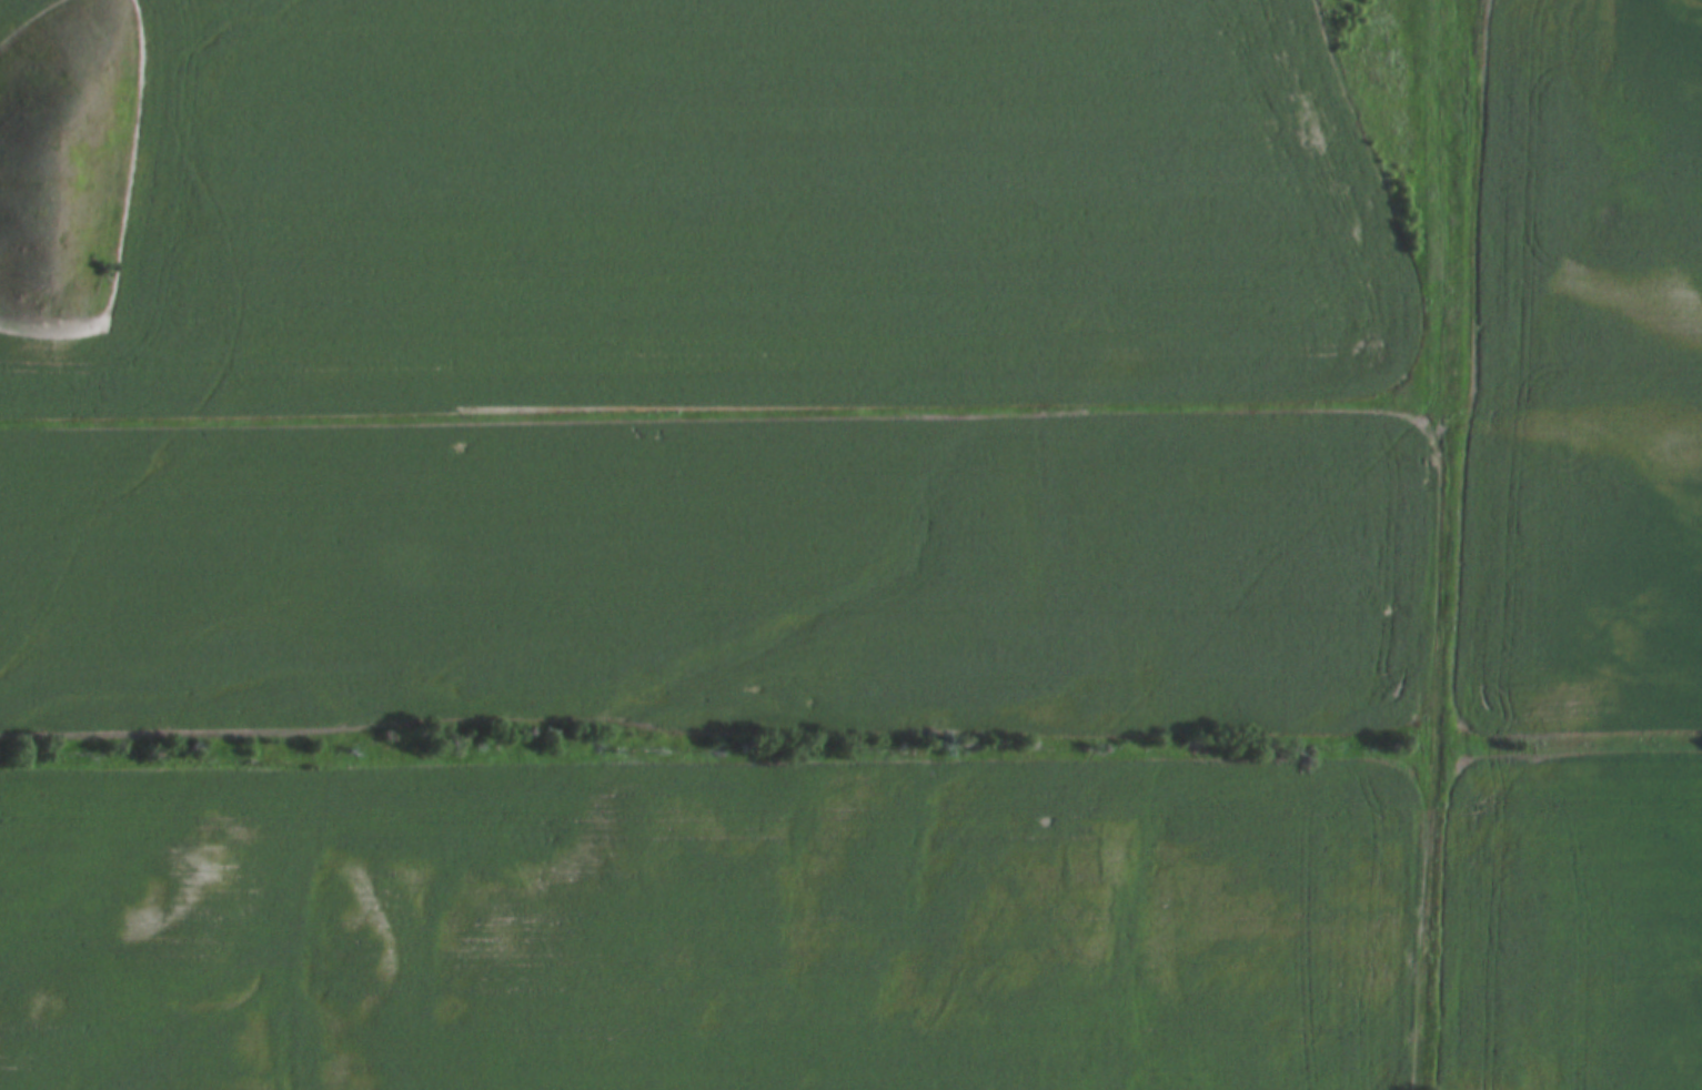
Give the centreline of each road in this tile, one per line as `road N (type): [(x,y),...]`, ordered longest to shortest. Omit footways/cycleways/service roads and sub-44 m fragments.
road 1 (track): [(1491,0),(1479,81),(1477,371),(1430,1089)]

